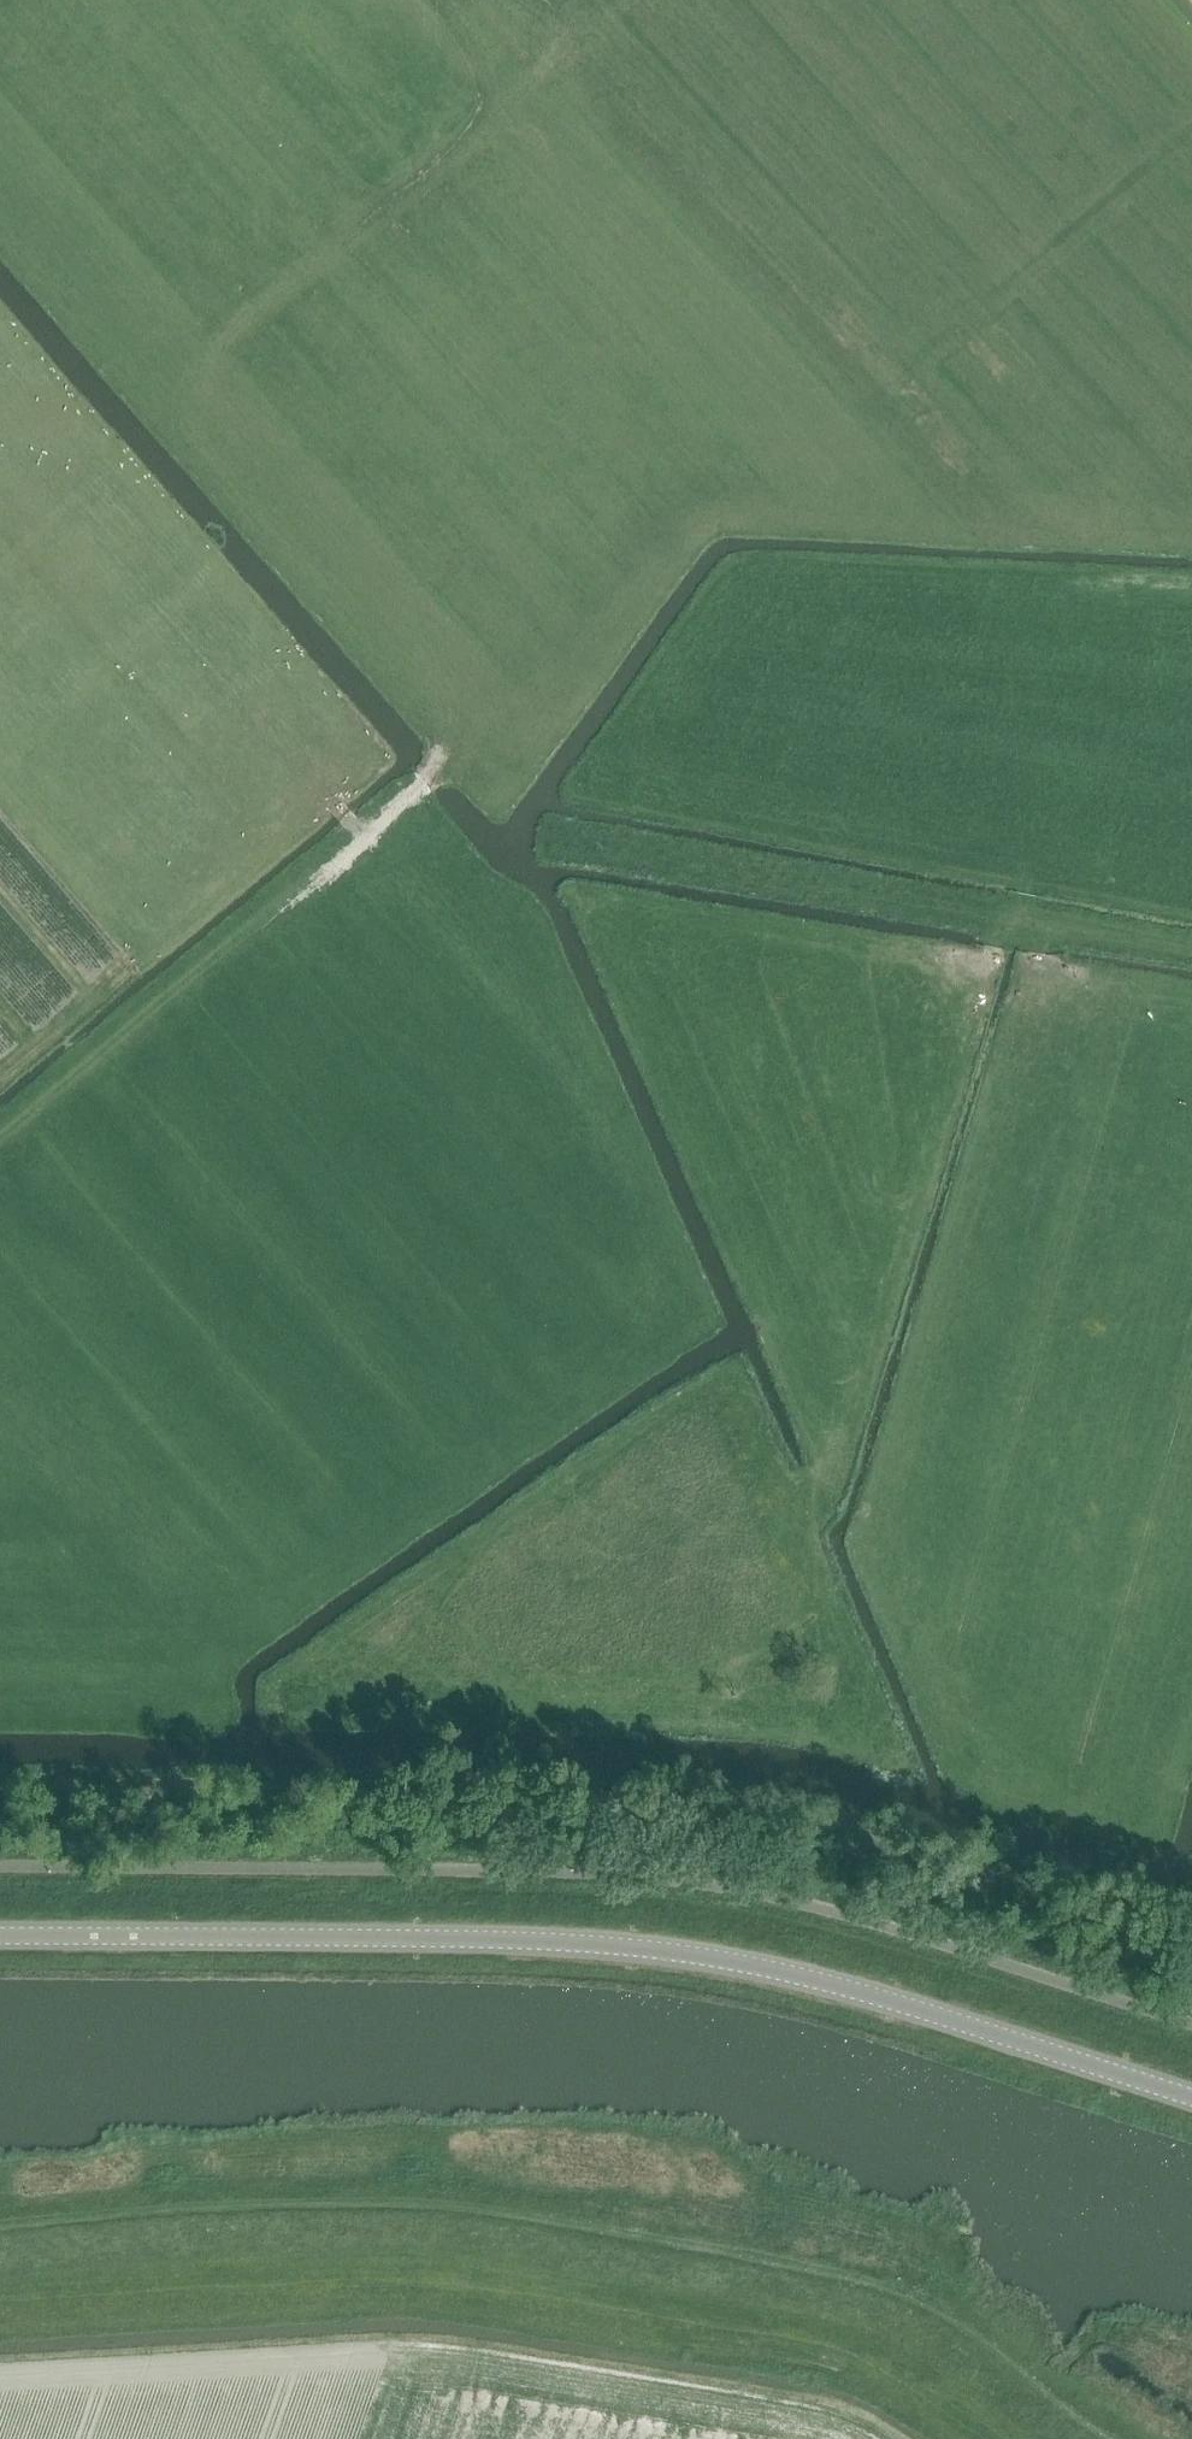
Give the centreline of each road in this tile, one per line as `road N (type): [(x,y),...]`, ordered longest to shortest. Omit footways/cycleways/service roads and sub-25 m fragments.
road 1 (secondary): [(1191,2101),(795,1978),(690,1957),(576,1947),(0,1939)]
road 2 (track): [(1191,952),(556,841)]

